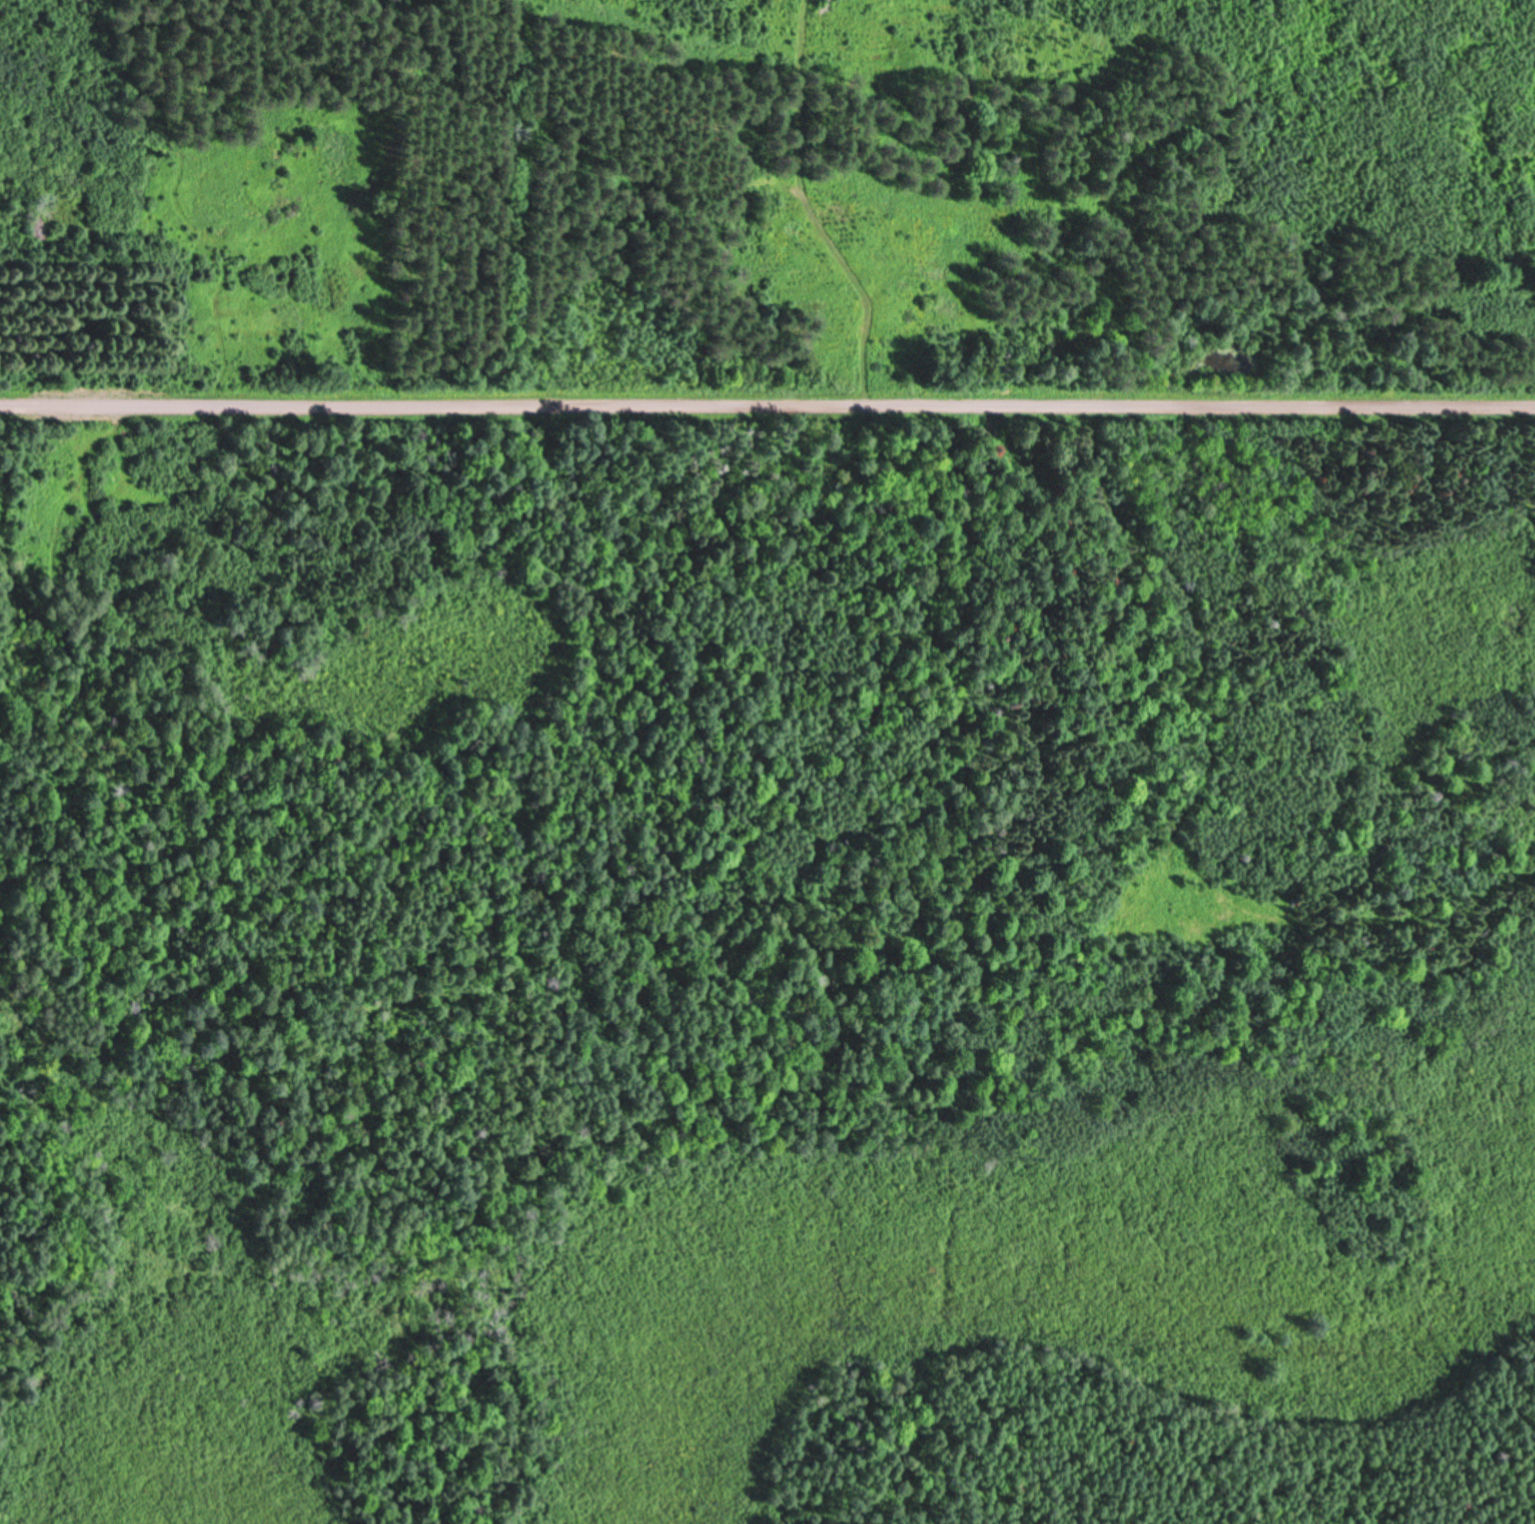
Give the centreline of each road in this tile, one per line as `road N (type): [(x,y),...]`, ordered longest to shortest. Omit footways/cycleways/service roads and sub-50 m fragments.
road 1 (residential): [(1534,401),(0,394)]

